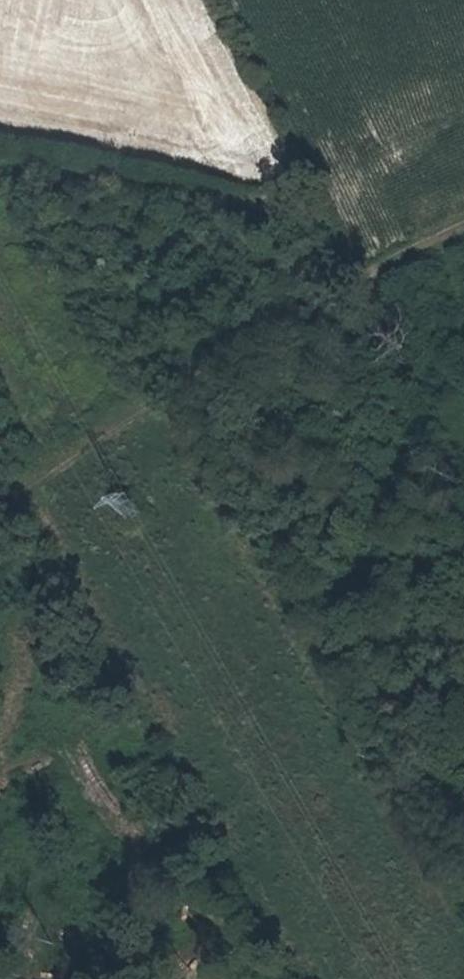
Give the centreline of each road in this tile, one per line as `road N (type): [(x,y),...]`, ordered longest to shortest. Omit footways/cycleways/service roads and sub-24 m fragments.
road 1 (track): [(463,222),(416,241),(262,334),(0,510)]

